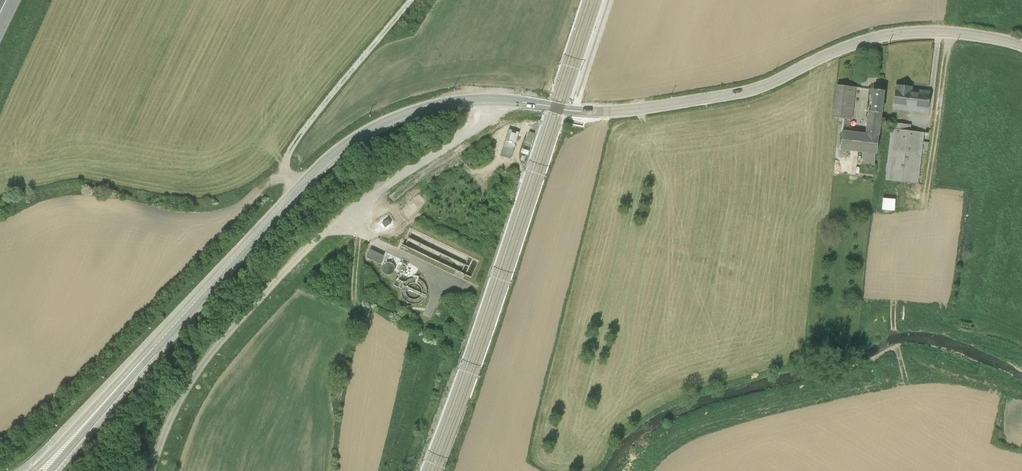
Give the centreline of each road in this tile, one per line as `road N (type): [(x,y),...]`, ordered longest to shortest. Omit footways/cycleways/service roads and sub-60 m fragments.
road 1 (tertiary): [(501,100),(601,112),(711,99),(760,88),(890,33),(949,31),(1021,45)]
road 2 (unclassified): [(153,470),(181,398),(292,262),(355,208),(490,120),(501,100)]
road 3 (tertiary): [(152,349),(300,187),(358,135),(421,110),(501,100)]
road 4 (track): [(300,187),(285,173),(295,142),(411,0)]
road 5 (tertiary): [(152,349),(41,470)]

